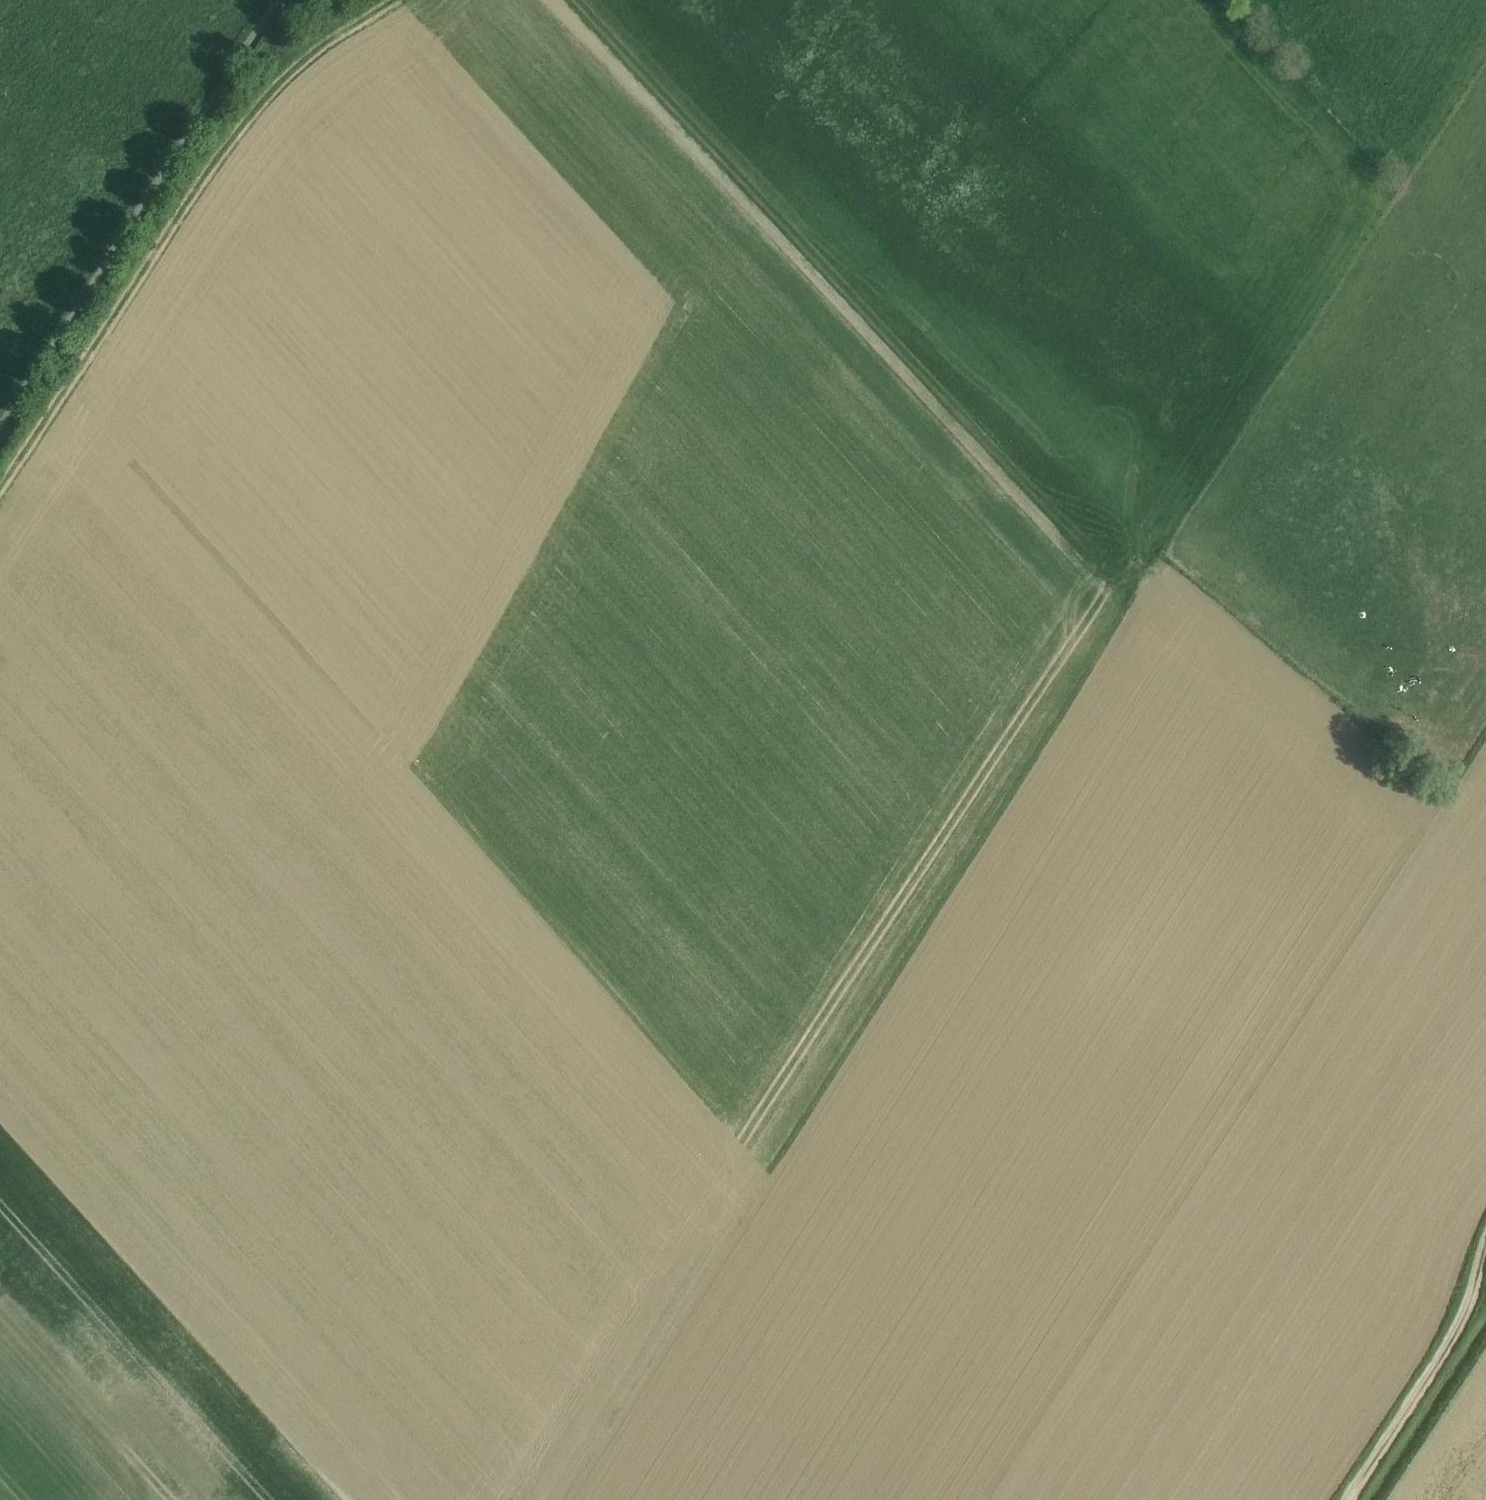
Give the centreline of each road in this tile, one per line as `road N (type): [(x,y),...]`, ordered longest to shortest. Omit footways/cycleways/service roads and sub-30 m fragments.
road 1 (track): [(0,484),(250,118),(327,44),(394,0)]
road 2 (track): [(1349,1499),(1461,1325),(1485,1248)]

